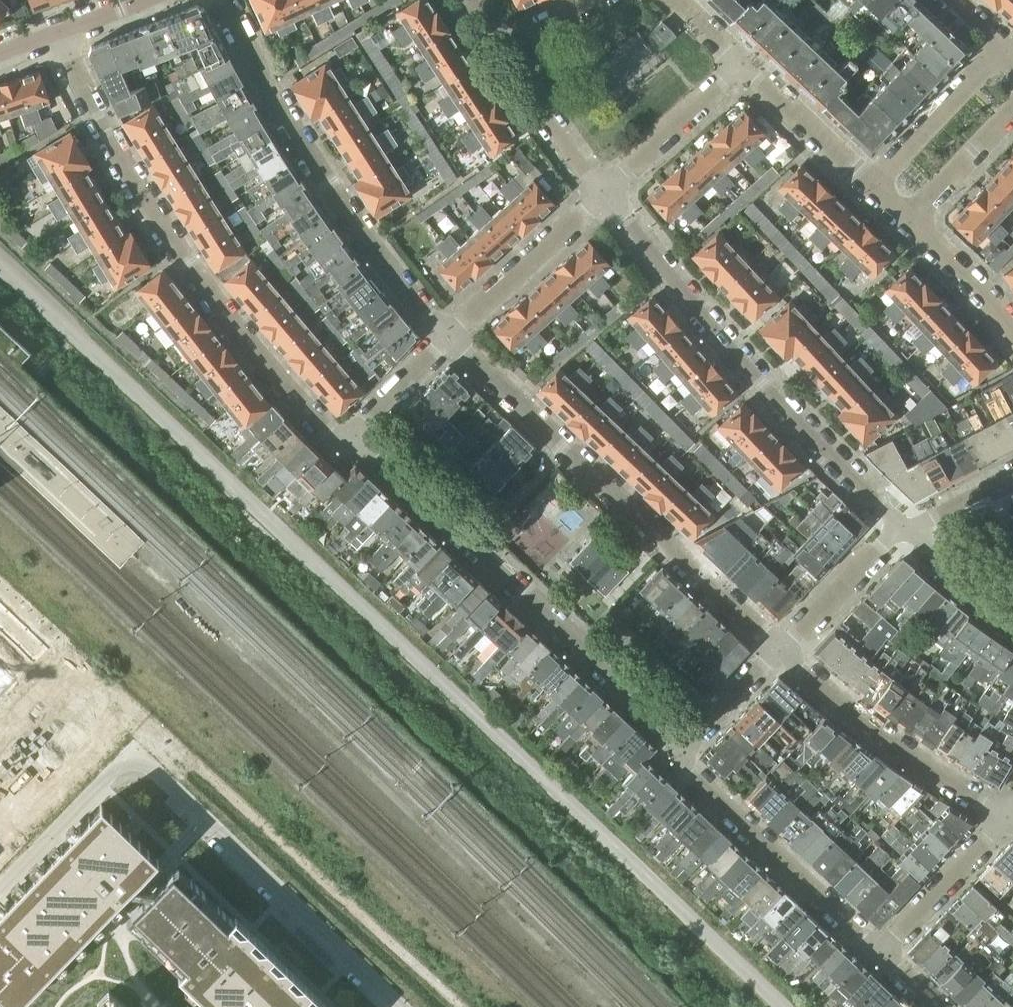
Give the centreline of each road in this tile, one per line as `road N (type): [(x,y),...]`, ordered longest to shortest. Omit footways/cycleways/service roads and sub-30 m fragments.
road 1 (residential): [(354,435),(325,427),(188,265),(59,34)]
road 2 (residential): [(399,1006),(150,767),(124,767),(28,859)]
road 3 (residential): [(779,648),(447,335)]
road 4 (residential): [(601,192),(783,407),(905,529)]
road 5 (residential): [(682,748),(354,435)]
road 6 (residential): [(447,335),(327,186),(222,0)]
road 7 (residential): [(880,952),(686,772),(682,748)]
road 8 (residential): [(1008,817),(848,717),(779,648)]
road 9 (residential): [(447,335),(601,192)]
road 10 (residential): [(870,185),(1002,46)]
road 11 (residential): [(880,952),(1008,817)]
road 12 (residential): [(601,192),(736,65)]
road 13 (residential): [(870,185),(736,65)]
road 14 (residential): [(506,47),(601,192)]
road 15 (residential): [(779,648),(905,529)]
road 16 (residential): [(909,221),(1012,111)]
road 17 (residential): [(1012,329),(909,221)]
road 18 (residential): [(682,748),(779,648)]
road 19 (residential): [(354,435),(447,335)]
road 20 (residential): [(905,529),(1012,611)]
road 21 (residential): [(1012,475),(905,529)]

